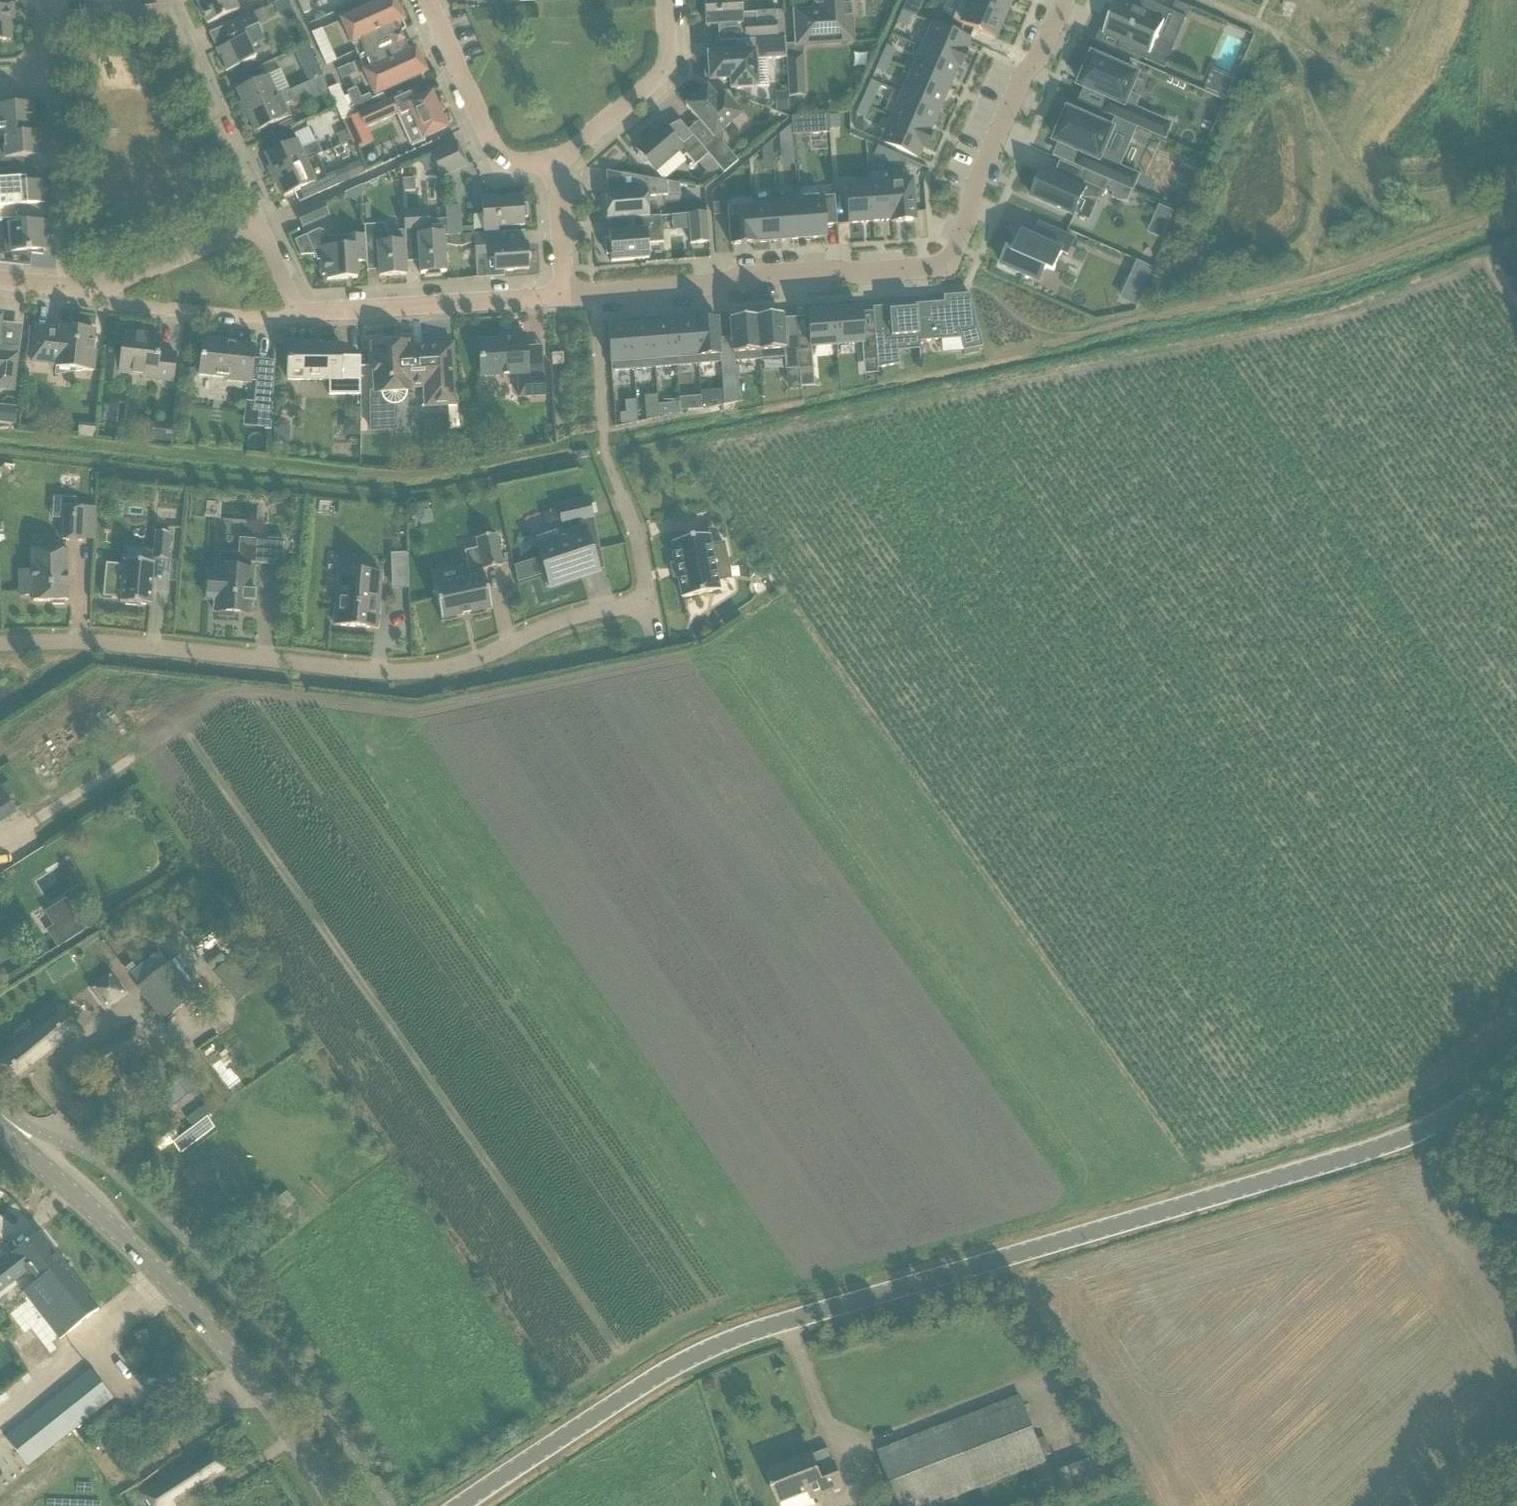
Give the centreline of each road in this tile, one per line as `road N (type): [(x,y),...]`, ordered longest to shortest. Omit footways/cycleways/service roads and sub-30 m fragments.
road 1 (unclassified): [(459,1505),(717,1346),(1438,1125),(1516,1058)]
road 2 (residential): [(1061,0),(945,263),(562,293)]
road 3 (residential): [(0,646),(63,638),(357,672),(441,673),(532,631),(647,605)]
road 4 (tertiary): [(333,1505),(252,1382),(179,1293),(0,1128)]
road 5 (residential): [(253,216),(160,17),(43,20)]
road 6 (residential): [(562,293),(304,314)]
road 7 (residential): [(550,166),(504,168),(427,0)]
road 8 (residential): [(550,166),(672,60),(666,0)]
road 9 (residential): [(102,288),(127,306),(276,320),(304,314)]
road 10 (residential): [(62,283),(49,76)]
road 11 (residential): [(253,216),(102,288)]
road 12 (residential): [(562,293),(550,166)]

